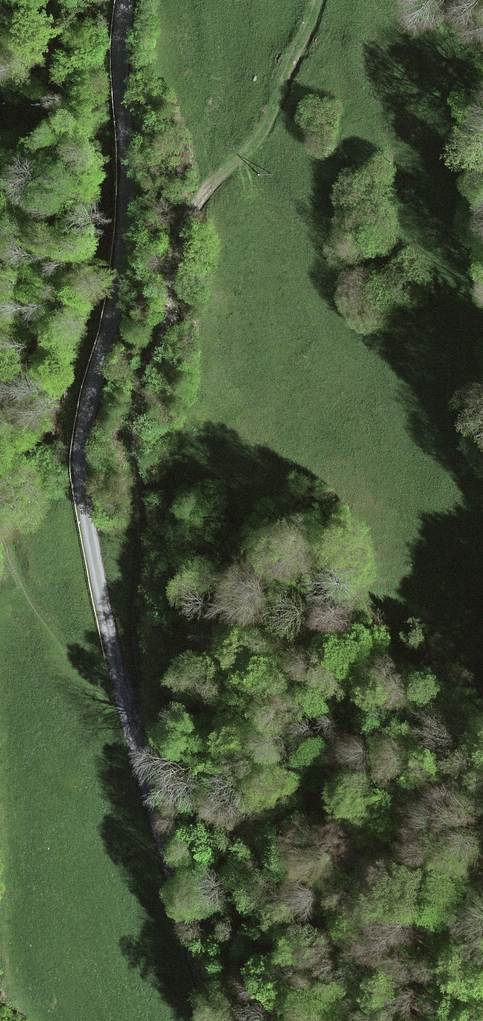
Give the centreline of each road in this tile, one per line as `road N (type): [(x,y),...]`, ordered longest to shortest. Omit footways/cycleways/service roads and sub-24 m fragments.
road 1 (unclassified): [(215,1020),(131,712),(81,480),(83,406),(114,271),(125,0)]
road 2 (track): [(316,0),(267,142),(215,178),(174,254),(173,313),(143,392),(140,425),(157,545),(154,672),(131,712)]

